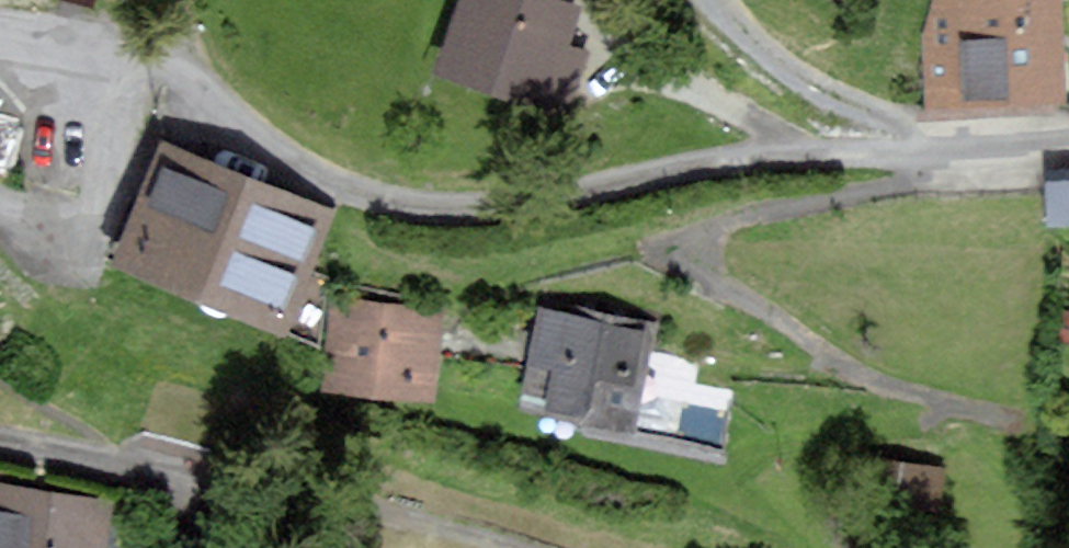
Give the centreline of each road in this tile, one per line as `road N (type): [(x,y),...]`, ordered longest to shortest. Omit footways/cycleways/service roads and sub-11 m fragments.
road 1 (residential): [(1068,144),(766,165),(452,215),(295,183),(165,51),(0,33)]

